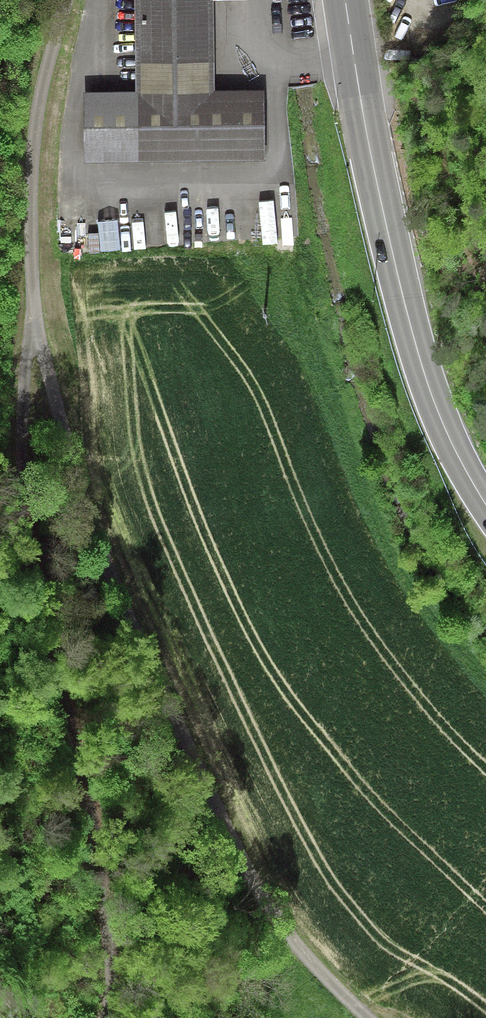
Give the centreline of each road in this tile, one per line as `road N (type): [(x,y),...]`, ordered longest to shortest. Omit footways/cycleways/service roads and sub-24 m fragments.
road 1 (track): [(367,1017),(300,949),(247,864),(153,670),(74,468),(36,329),(31,218),(42,84),(66,0)]
road 2 (track): [(36,329),(23,362),(21,472),(98,857),(110,946),(104,1017)]
road 3 (primary): [(345,0),(373,173),(410,323),(428,388),(485,505)]

